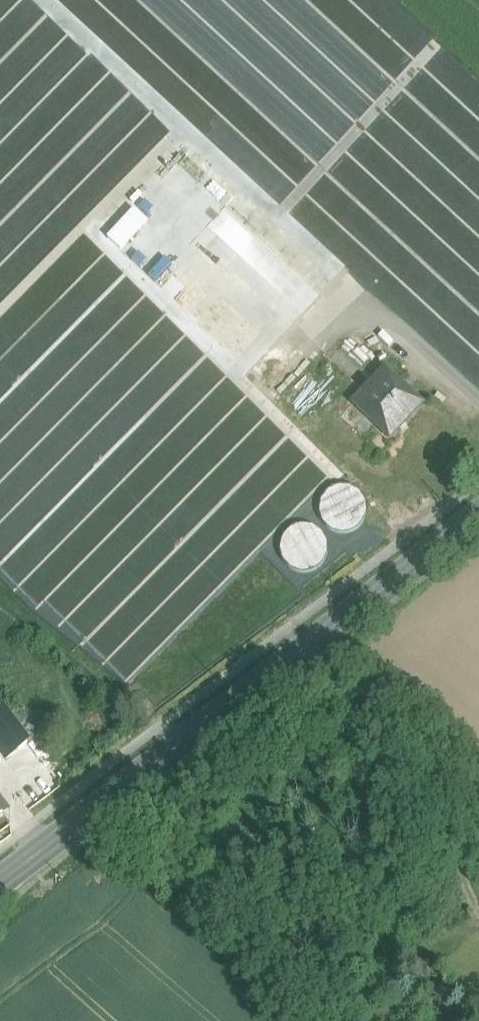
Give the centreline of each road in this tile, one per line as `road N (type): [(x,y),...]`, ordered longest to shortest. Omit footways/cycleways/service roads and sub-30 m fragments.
road 1 (primary): [(0,883),(478,517)]

